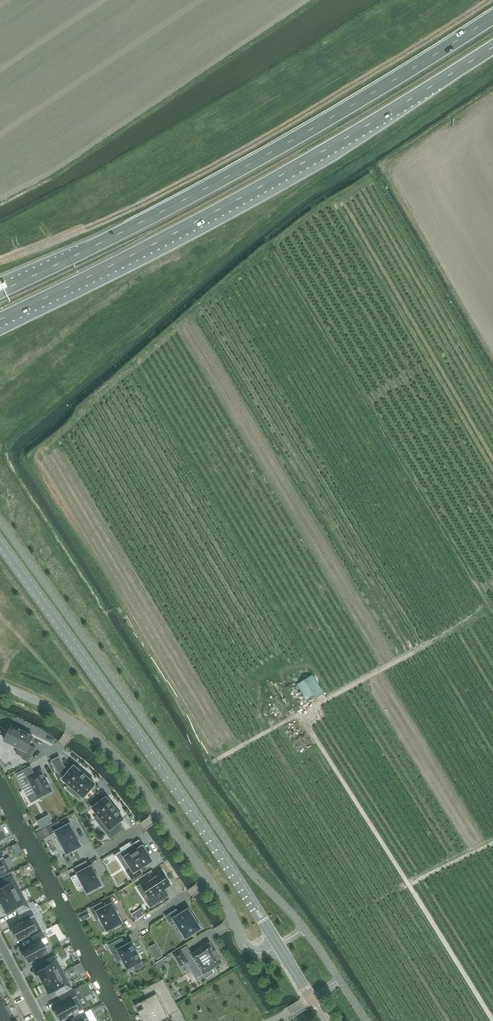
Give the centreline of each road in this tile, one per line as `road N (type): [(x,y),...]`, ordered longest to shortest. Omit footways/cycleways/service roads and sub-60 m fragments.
road 1 (trunk): [(492,17),(212,185),(0,292)]
road 2 (trunk): [(0,320),(292,169),(492,47)]
road 3 (tertiary): [(277,946),(169,778),(0,546)]
road 4 (unclassified): [(277,946),(255,953),(242,940),(229,908),(115,756),(66,717),(0,686)]

